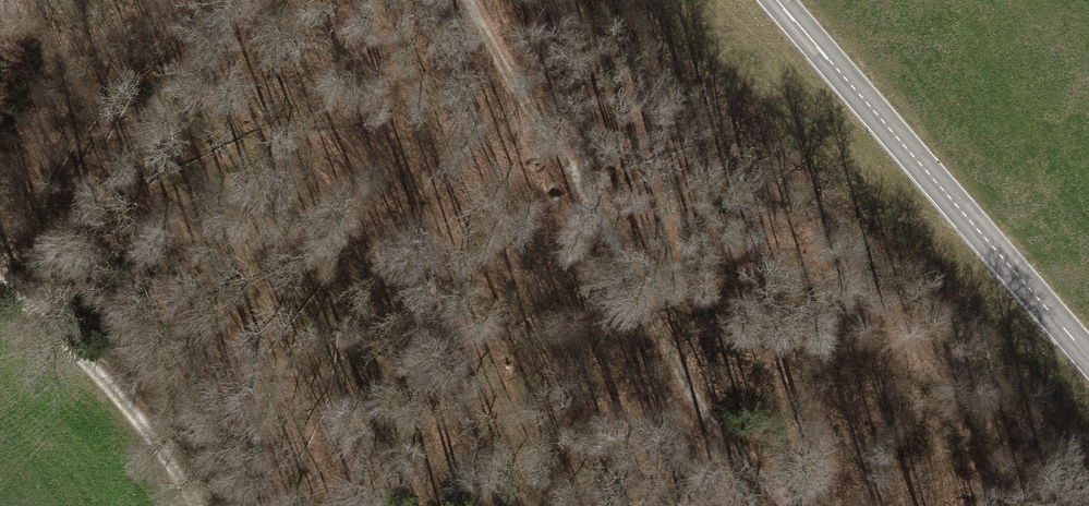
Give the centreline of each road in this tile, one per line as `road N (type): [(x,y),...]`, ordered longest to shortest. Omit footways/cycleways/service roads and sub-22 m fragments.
road 1 (track): [(469,0),(490,51),(618,240),(693,399),(786,505)]
road 2 (secondary): [(1088,357),(777,0)]
road 3 (track): [(0,284),(105,376),(204,505)]

